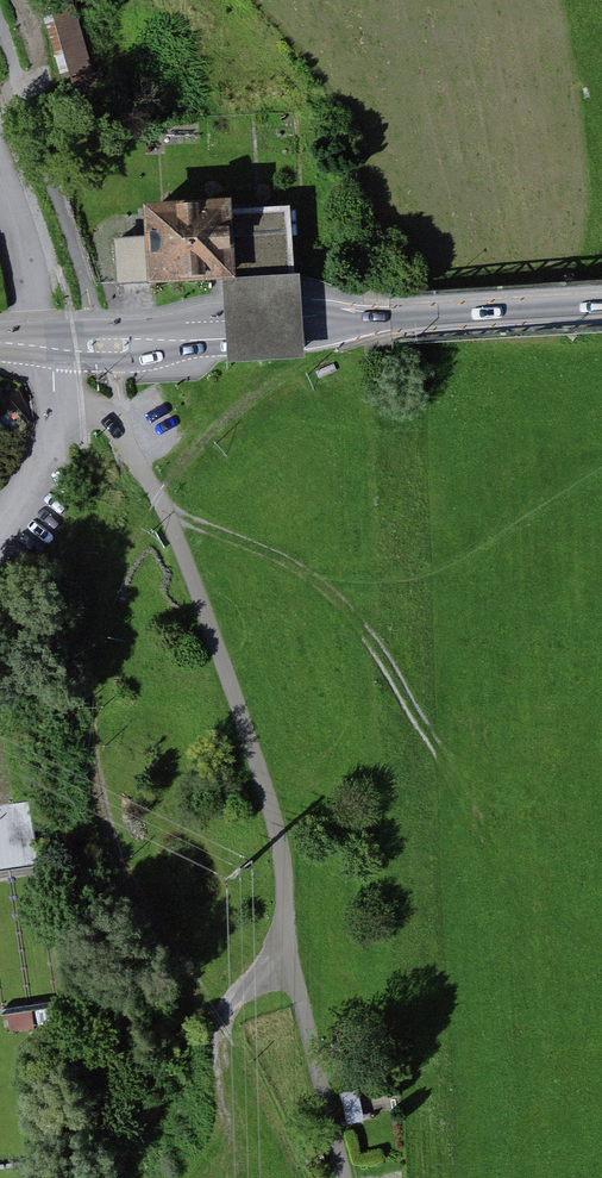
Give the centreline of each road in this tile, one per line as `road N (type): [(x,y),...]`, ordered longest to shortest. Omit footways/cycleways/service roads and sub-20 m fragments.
road 1 (track): [(346,1177),(286,953),(283,845),(211,612),(130,431)]
road 2 (tertiary): [(601,309),(322,332),(0,344)]
road 3 (track): [(175,518),(311,575),(360,620),(437,754)]
road 4 (track): [(0,22),(121,367)]
road 5 (track): [(286,953),(223,1021),(219,1041),(231,1135),(251,1177)]
road 6 (track): [(24,0),(43,65),(36,81),(0,96)]

